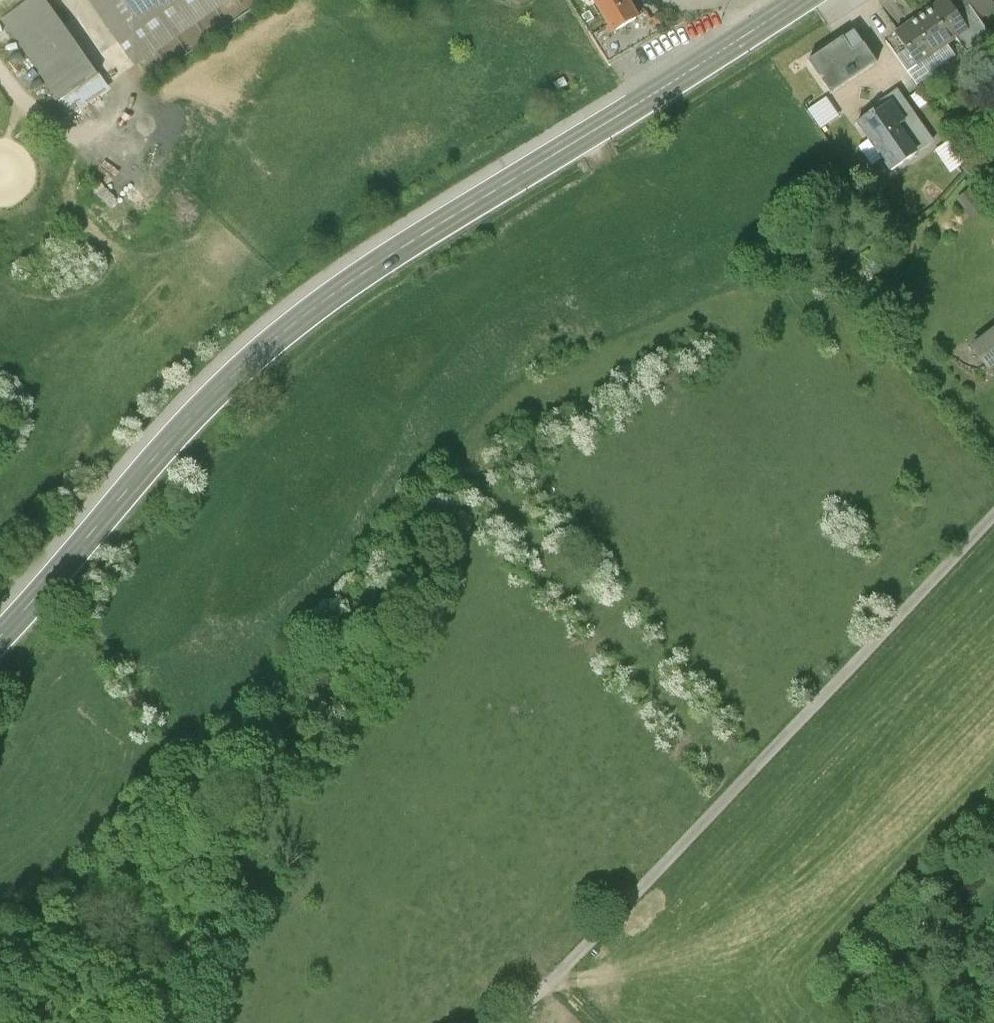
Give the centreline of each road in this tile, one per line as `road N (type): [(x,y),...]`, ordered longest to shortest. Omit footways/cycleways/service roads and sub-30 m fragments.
road 1 (secondary): [(798,0),(280,332),(199,410),(0,638)]
road 2 (residential): [(993,514),(511,1022)]

